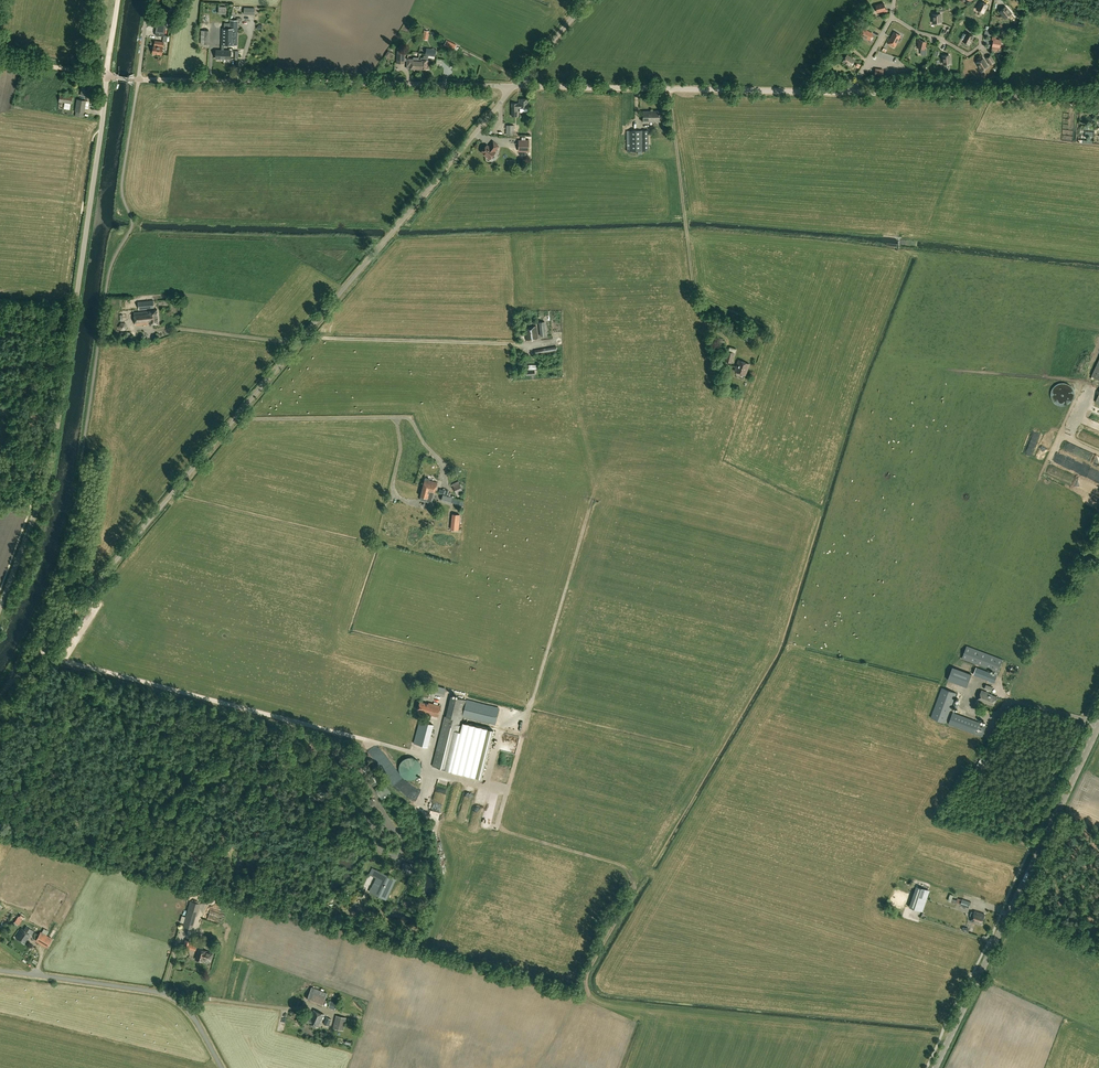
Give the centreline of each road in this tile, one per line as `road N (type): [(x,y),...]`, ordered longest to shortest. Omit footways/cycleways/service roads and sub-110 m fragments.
road 1 (unclassified): [(514,86),(39,653)]
road 2 (unclassified): [(0,609),(51,466),(107,76),(138,80)]
road 3 (track): [(471,777),(484,783),(482,819),(500,829),(981,975)]
road 4 (secondary): [(936,1067),(1098,725)]
road 5 (unclassified): [(514,86),(138,80)]
road 6 (unclassified): [(221,1067),(195,1020),(166,994),(0,971)]
road 7 (unclassified): [(1098,97),(853,93)]
road 8 (unclassified): [(726,89),(514,86)]
road 9 (track): [(853,93),(726,89)]

